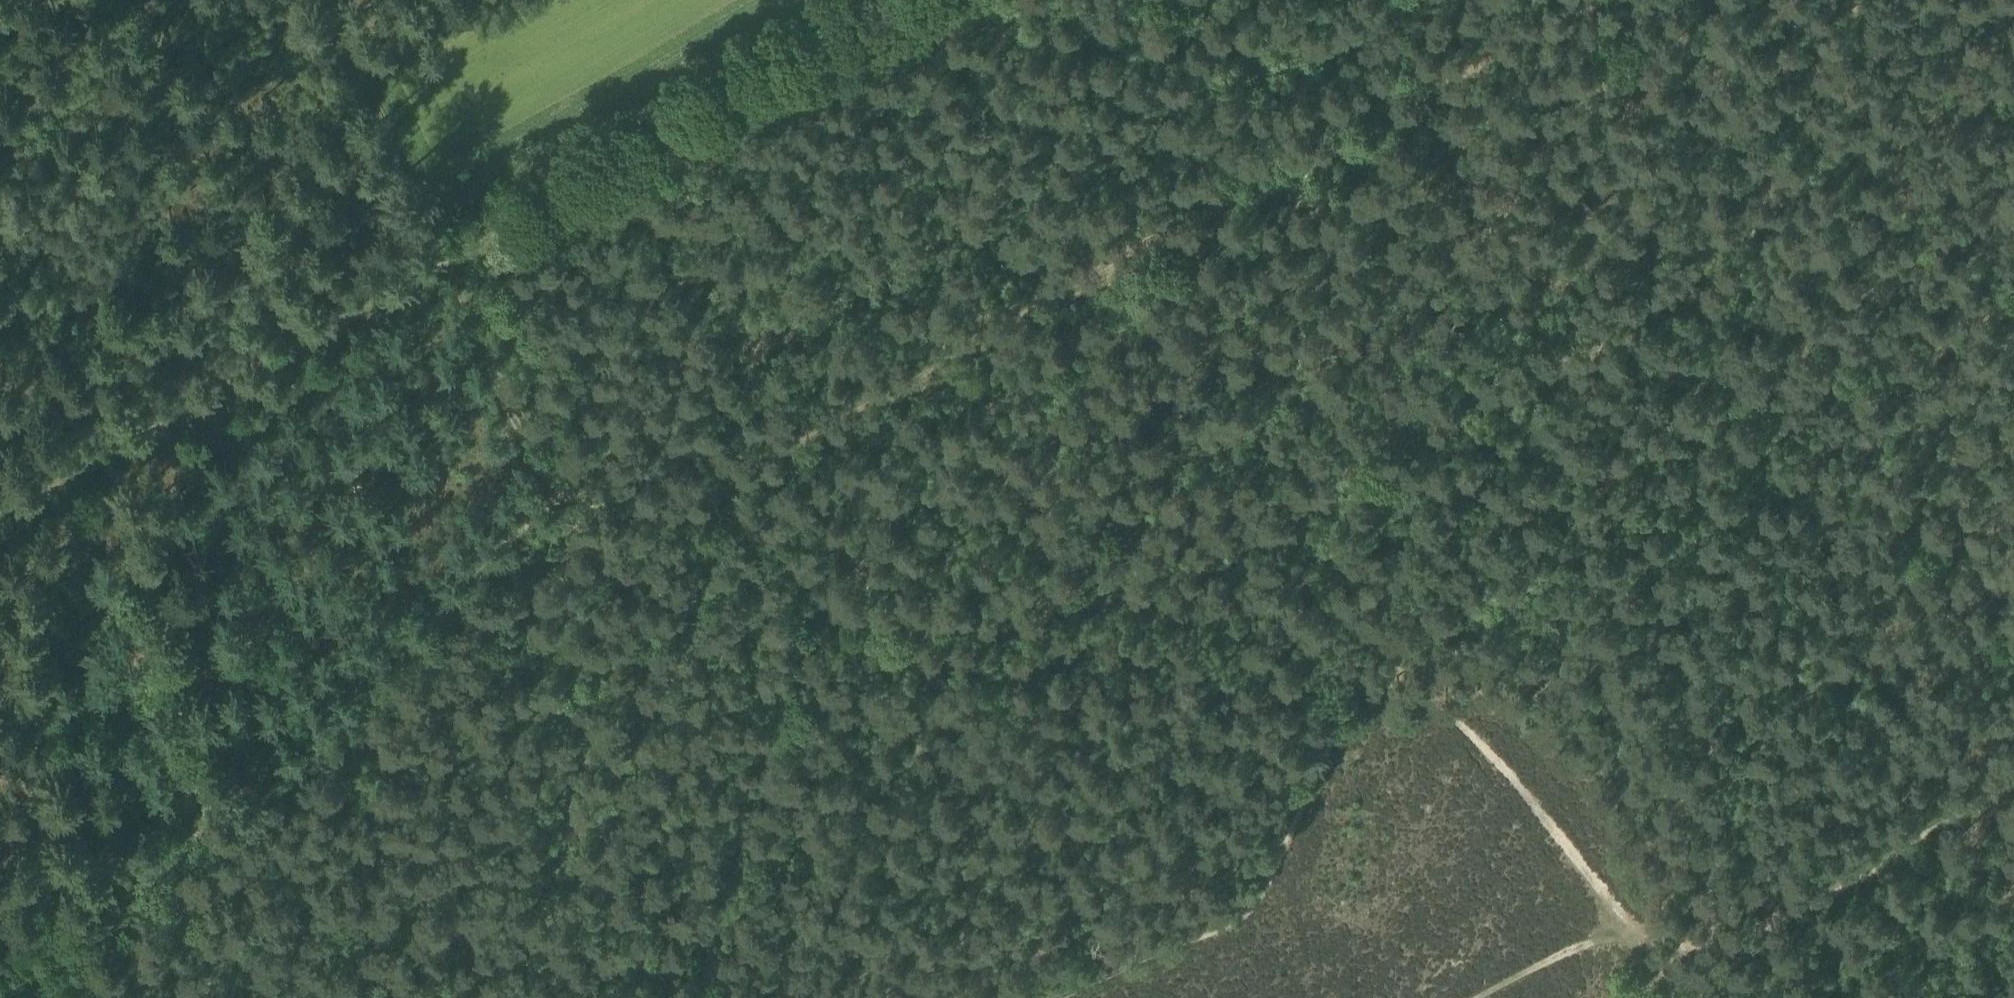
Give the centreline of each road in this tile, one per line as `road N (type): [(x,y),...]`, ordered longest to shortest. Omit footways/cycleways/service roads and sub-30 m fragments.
road 1 (track): [(49,997),(561,497),(712,499)]
road 2 (track): [(454,233),(0,495)]
road 3 (track): [(454,233),(335,0)]

